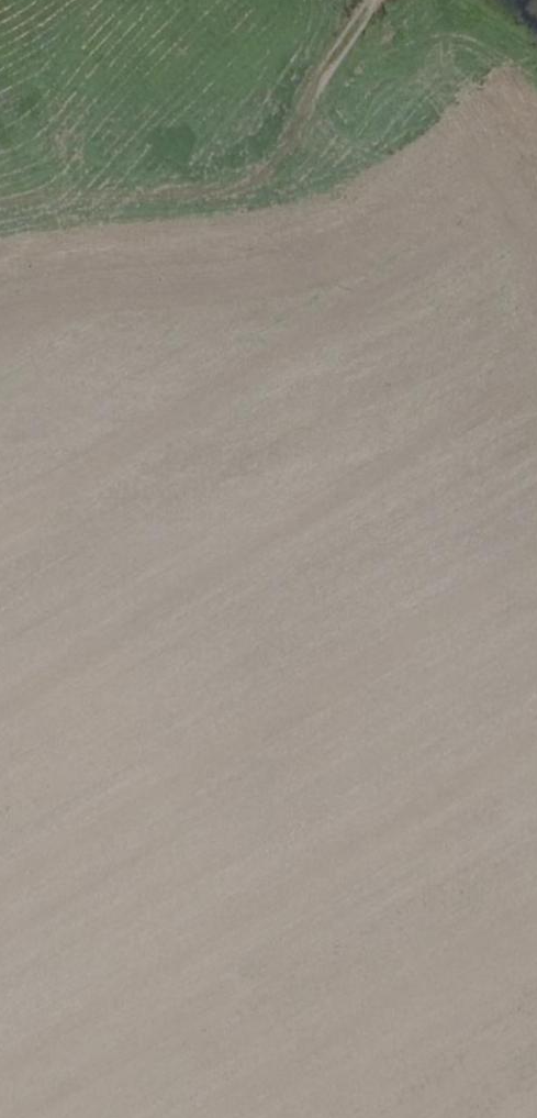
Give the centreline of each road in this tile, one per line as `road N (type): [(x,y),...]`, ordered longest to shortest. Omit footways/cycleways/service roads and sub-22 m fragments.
road 1 (track): [(389,0),(272,173),(240,202),(0,247)]

